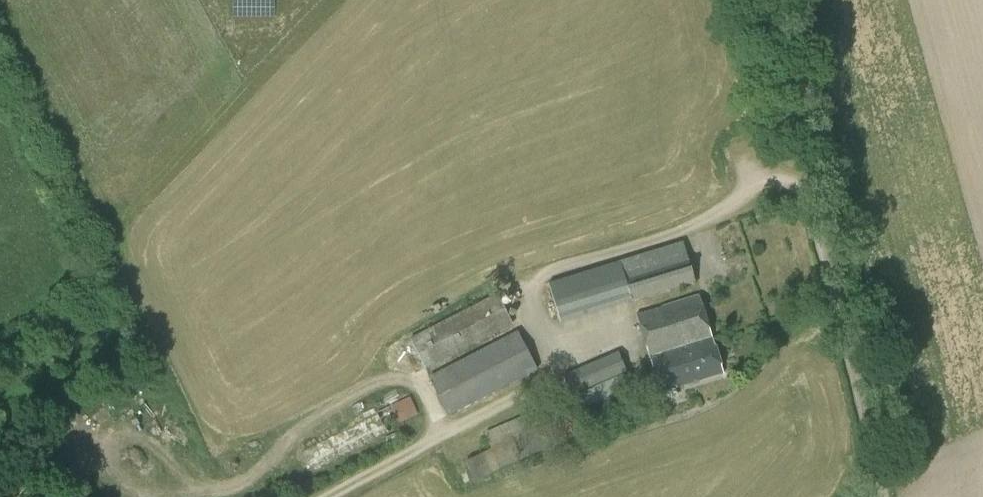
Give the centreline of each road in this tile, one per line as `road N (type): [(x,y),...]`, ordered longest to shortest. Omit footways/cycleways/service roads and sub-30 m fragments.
road 1 (unclassified): [(799,194),(877,496)]

